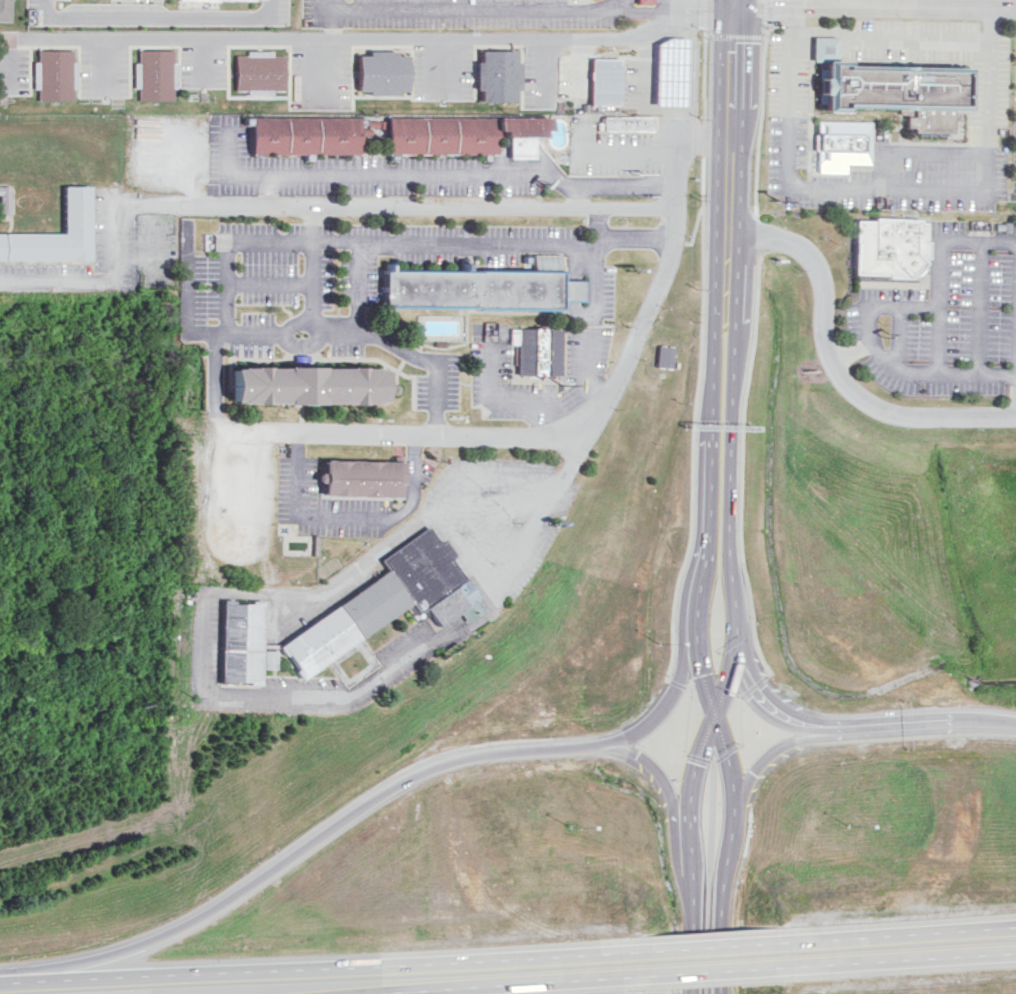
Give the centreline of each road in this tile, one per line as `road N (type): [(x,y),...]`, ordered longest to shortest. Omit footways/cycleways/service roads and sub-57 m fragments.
road 1 (residential): [(13,40),(629,35),(730,4)]
road 2 (motorway): [(651,943),(0,978)]
road 3 (motorway): [(605,748),(442,764),(215,908),(124,953),(51,975)]
road 4 (residential): [(1015,418),(912,418),(882,410),(829,362),(810,255),(776,236),(724,234)]
road 5 (primary): [(692,993),(693,754),(728,672),(735,620)]
road 6 (primary): [(695,625),(730,790),(726,993)]
road 7 (primary): [(713,280),(695,625)]
road 8 (primary): [(735,620),(728,563),(734,278)]
road 9 (motorway): [(334,993),(651,972)]
road 10 (residential): [(1015,8),(730,4)]
road 11 (motorway): [(765,965),(1015,948)]
road 12 (motorway): [(1015,920),(767,935)]
road 13 (primary): [(724,234),(730,4)]
road 14 (motorway): [(1015,729),(813,733)]
road 15 (motorway): [(695,625),(662,707),(639,731),(605,748)]
road 16 (motorway): [(813,733),(768,705),(750,680),(735,620)]

